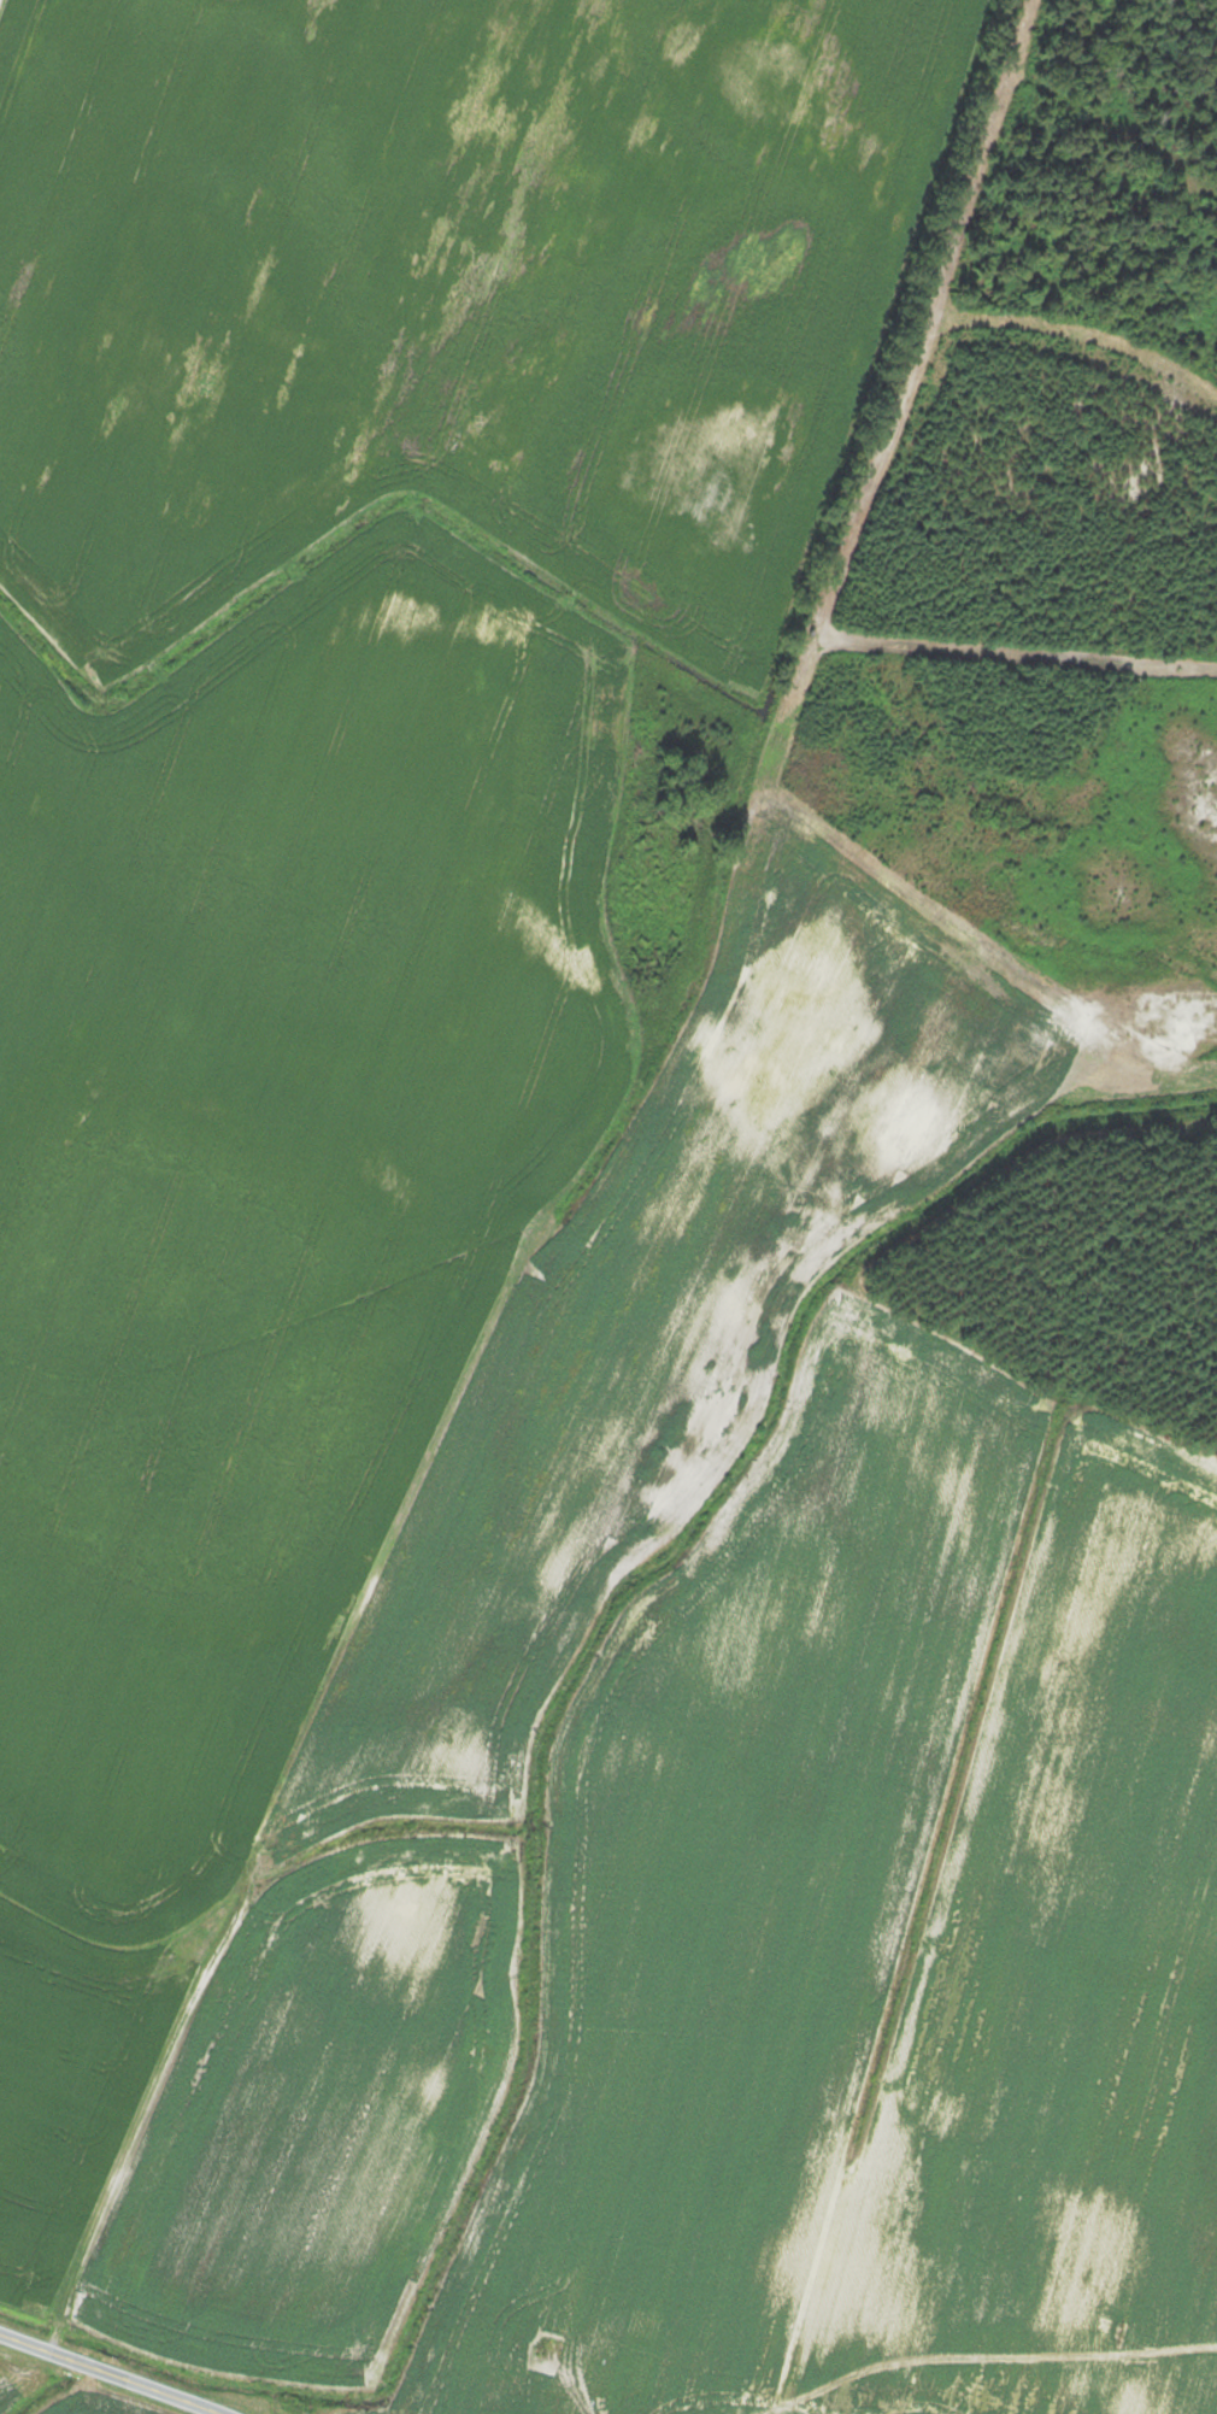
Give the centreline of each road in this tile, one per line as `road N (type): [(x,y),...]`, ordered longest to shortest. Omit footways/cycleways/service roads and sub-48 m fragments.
road 1 (tertiary): [(0,2338),(207,2413)]

